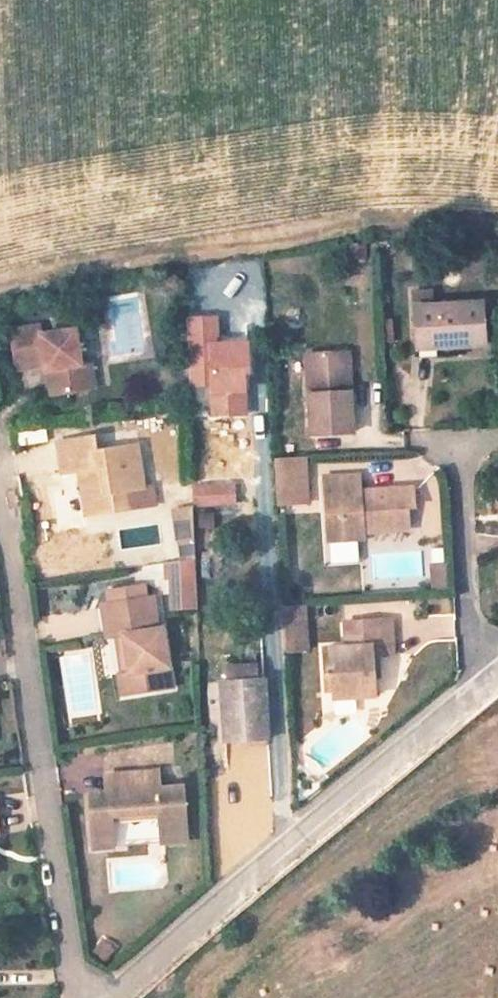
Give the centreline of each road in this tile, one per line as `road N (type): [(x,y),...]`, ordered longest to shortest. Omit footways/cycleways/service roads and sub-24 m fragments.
road 1 (unclassified): [(496,676),(119,997)]
road 2 (residential): [(81,997),(13,542),(0,517)]
road 3 (residential): [(458,437),(473,642),(496,676)]

